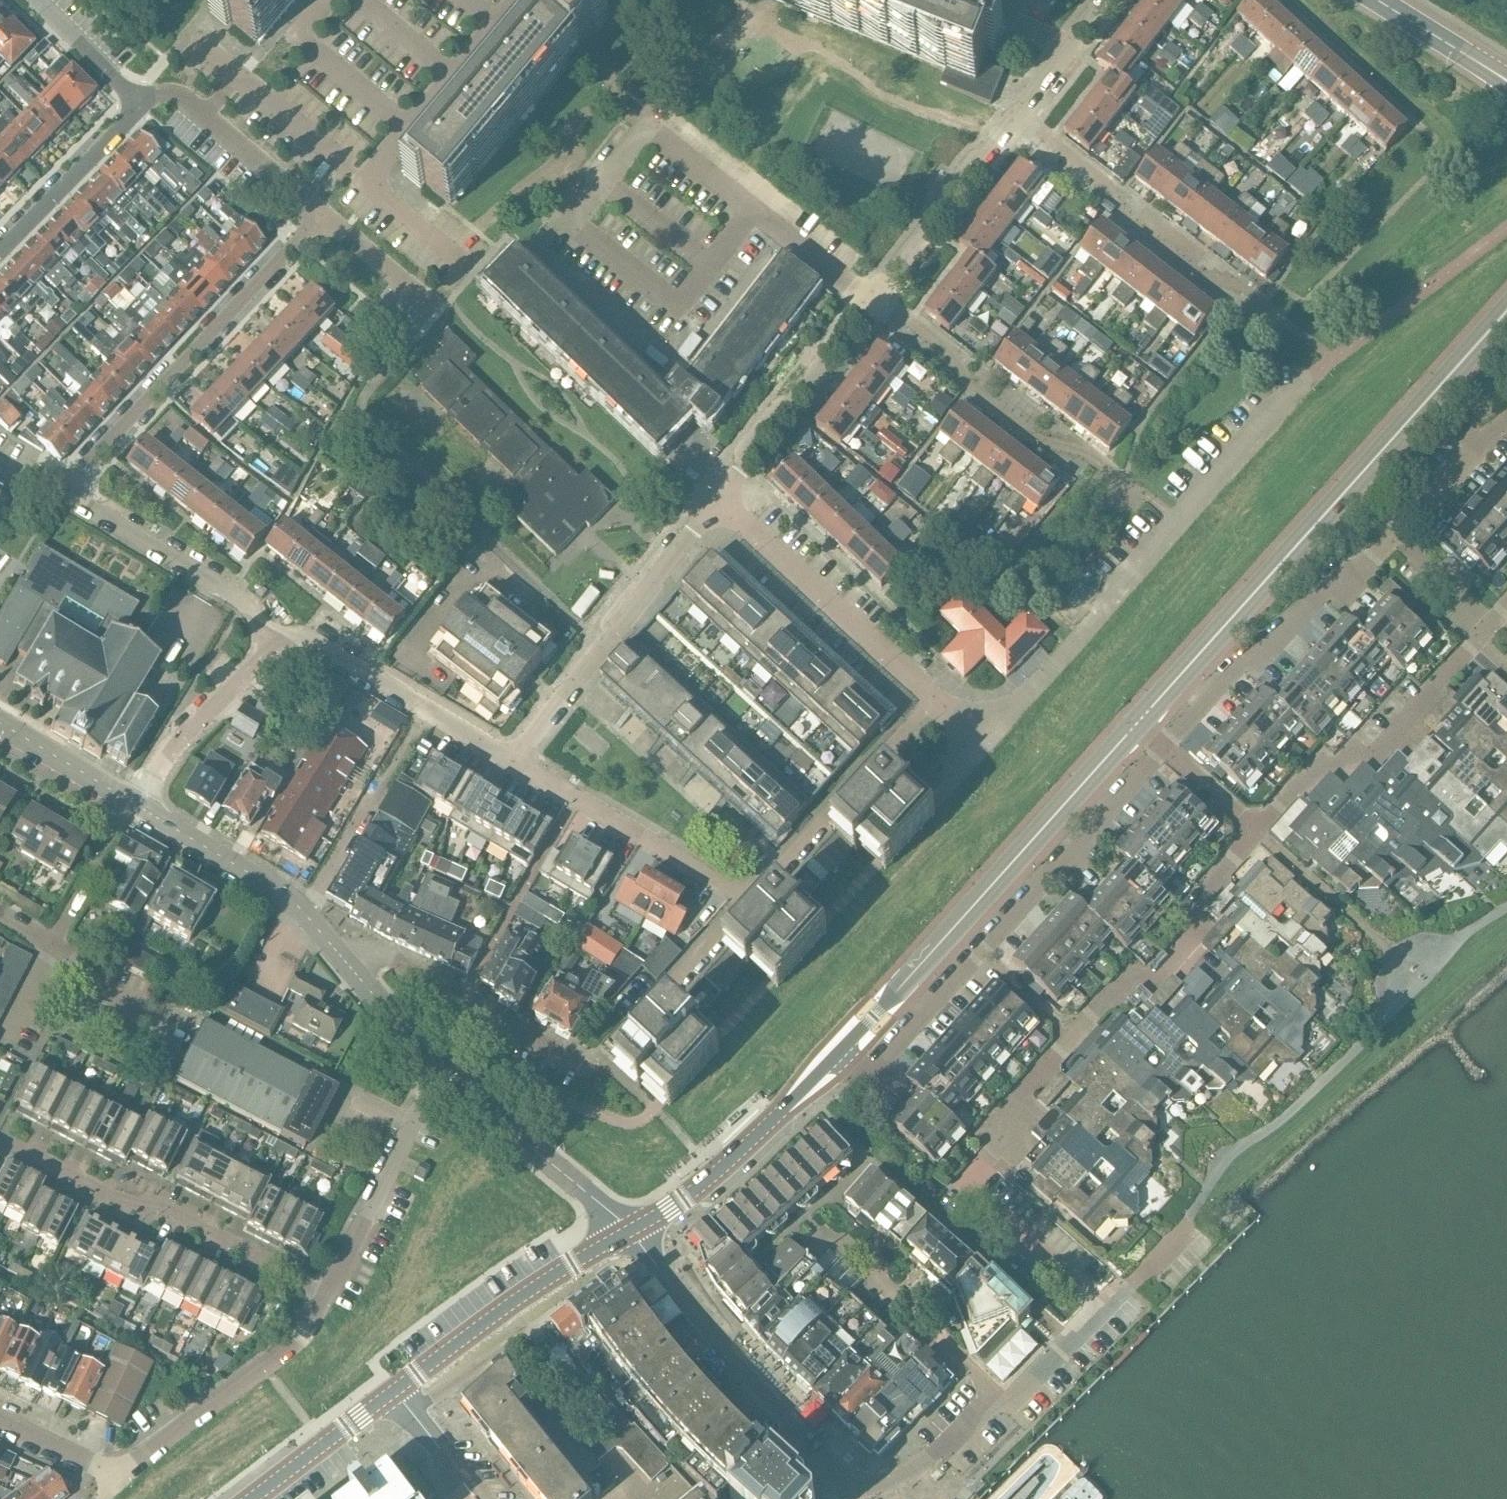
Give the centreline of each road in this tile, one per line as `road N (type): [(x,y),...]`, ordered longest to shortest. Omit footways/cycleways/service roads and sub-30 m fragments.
road 1 (residential): [(1104,1308),(965,1185),(1002,1146),(1023,1094),(1076,1034),(1130,977),(1170,967),(1191,944),(1201,892),(1255,830)]
road 2 (secondary): [(1506,312),(1134,720)]
road 3 (unclassified): [(986,744),(1292,384)]
road 4 (residential): [(1163,746),(1249,652),(1388,540),(1457,461),(1506,424)]
road 5 (residential): [(838,1056),(876,1066),(1163,746)]
road 6 (secondary): [(1134,720),(838,1056)]
road 7 (residential): [(65,488),(320,219)]
road 8 (residential): [(325,1303),(0,1145)]
road 9 (residential): [(856,1487),(677,1296),(628,1231)]
road 10 (residential): [(1255,830),(1304,778),(1397,728),(1506,606)]
road 11 (residential): [(1268,320),(1244,289),(1199,277),(1118,212),(1098,177),(1016,115)]
road 12 (residential): [(1127,493),(1084,451),(1042,442),(982,398),(948,347),(873,292)]
road 13 (residential): [(715,498),(512,759)]
road 14 (residential): [(931,696),(715,498)]
road 15 (residential): [(594,1073),(395,964),(336,953)]
road 16 (secondary): [(395,1389),(521,1296),(628,1231)]
road 17 (residential): [(512,759),(749,900)]
road 18 (residential): [(749,900),(931,696)]
road 19 (residential): [(119,1478),(266,1370),(325,1303)]
road 20 (residential): [(512,759),(316,641),(275,634)]
road 21 (residential): [(275,634),(239,595),(65,488)]
road 22 (unclassified): [(325,1303),(413,1121),(448,1081)]
road 23 (residential): [(869,298),(715,498)]
road 24 (residential): [(603,179),(568,224),(675,307),(710,262)]
road 25 (residential): [(366,182),(514,0)]
road 26 (tertiary): [(628,1231),(448,1081)]
road 27 (residential): [(1016,115),(873,292)]
road 28 (residential): [(320,219),(185,100),(169,94),(142,105)]
road 29 (residential): [(132,805),(275,634)]
road 30 (residential): [(839,1240),(995,1393)]
road 31 (tertiary): [(302,917),(260,881),(132,805)]
road 32 (residential): [(751,209),(644,126),(603,179)]
road 33 (residential): [(0,249),(142,105)]
road 34 (residential): [(147,1016),(103,990),(76,956),(0,913)]
road 35 (secondary): [(250,1498),(395,1389)]
road 36 (residential): [(856,1487),(915,1471),(995,1393)]
road 37 (residential): [(633,1026),(749,900)]
road 38 (tertiary): [(448,1081),(336,953)]
road 39 (residential): [(387,778),(302,917)]
road 40 (secondary): [(1371,0),(1506,84)]
road 41 (tertiary): [(132,805),(0,723)]
road 42 (secondary): [(628,1231),(749,1142)]
road 43 (residential): [(142,105),(36,0)]
road 44 (residential): [(869,298),(751,209)]
road 45 (residential): [(432,313),(320,219)]
road 46 (residential): [(1103,0),(1016,115)]
road 47 (residential): [(995,1393),(1022,1387),(1104,1308)]
road 48 (residential): [(603,179),(710,262)]
road 49 (residential): [(119,1478),(0,1420)]
road 50 (residential): [(1255,830),(1163,746)]
road 51 (secondary): [(838,1056),(749,1142)]

